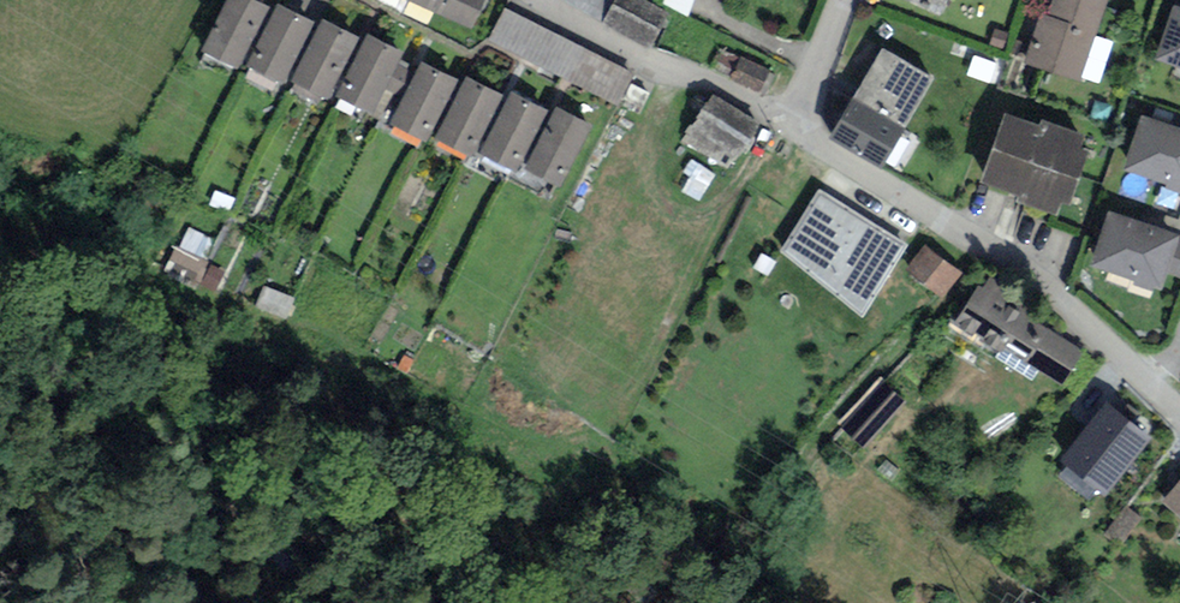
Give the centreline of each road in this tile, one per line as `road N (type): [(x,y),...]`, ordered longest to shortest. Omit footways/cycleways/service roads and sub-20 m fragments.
road 1 (residential): [(1179,418),(1039,287),(794,132)]
road 2 (residential): [(794,132),(537,0)]
road 3 (residential): [(843,0),(794,132)]

